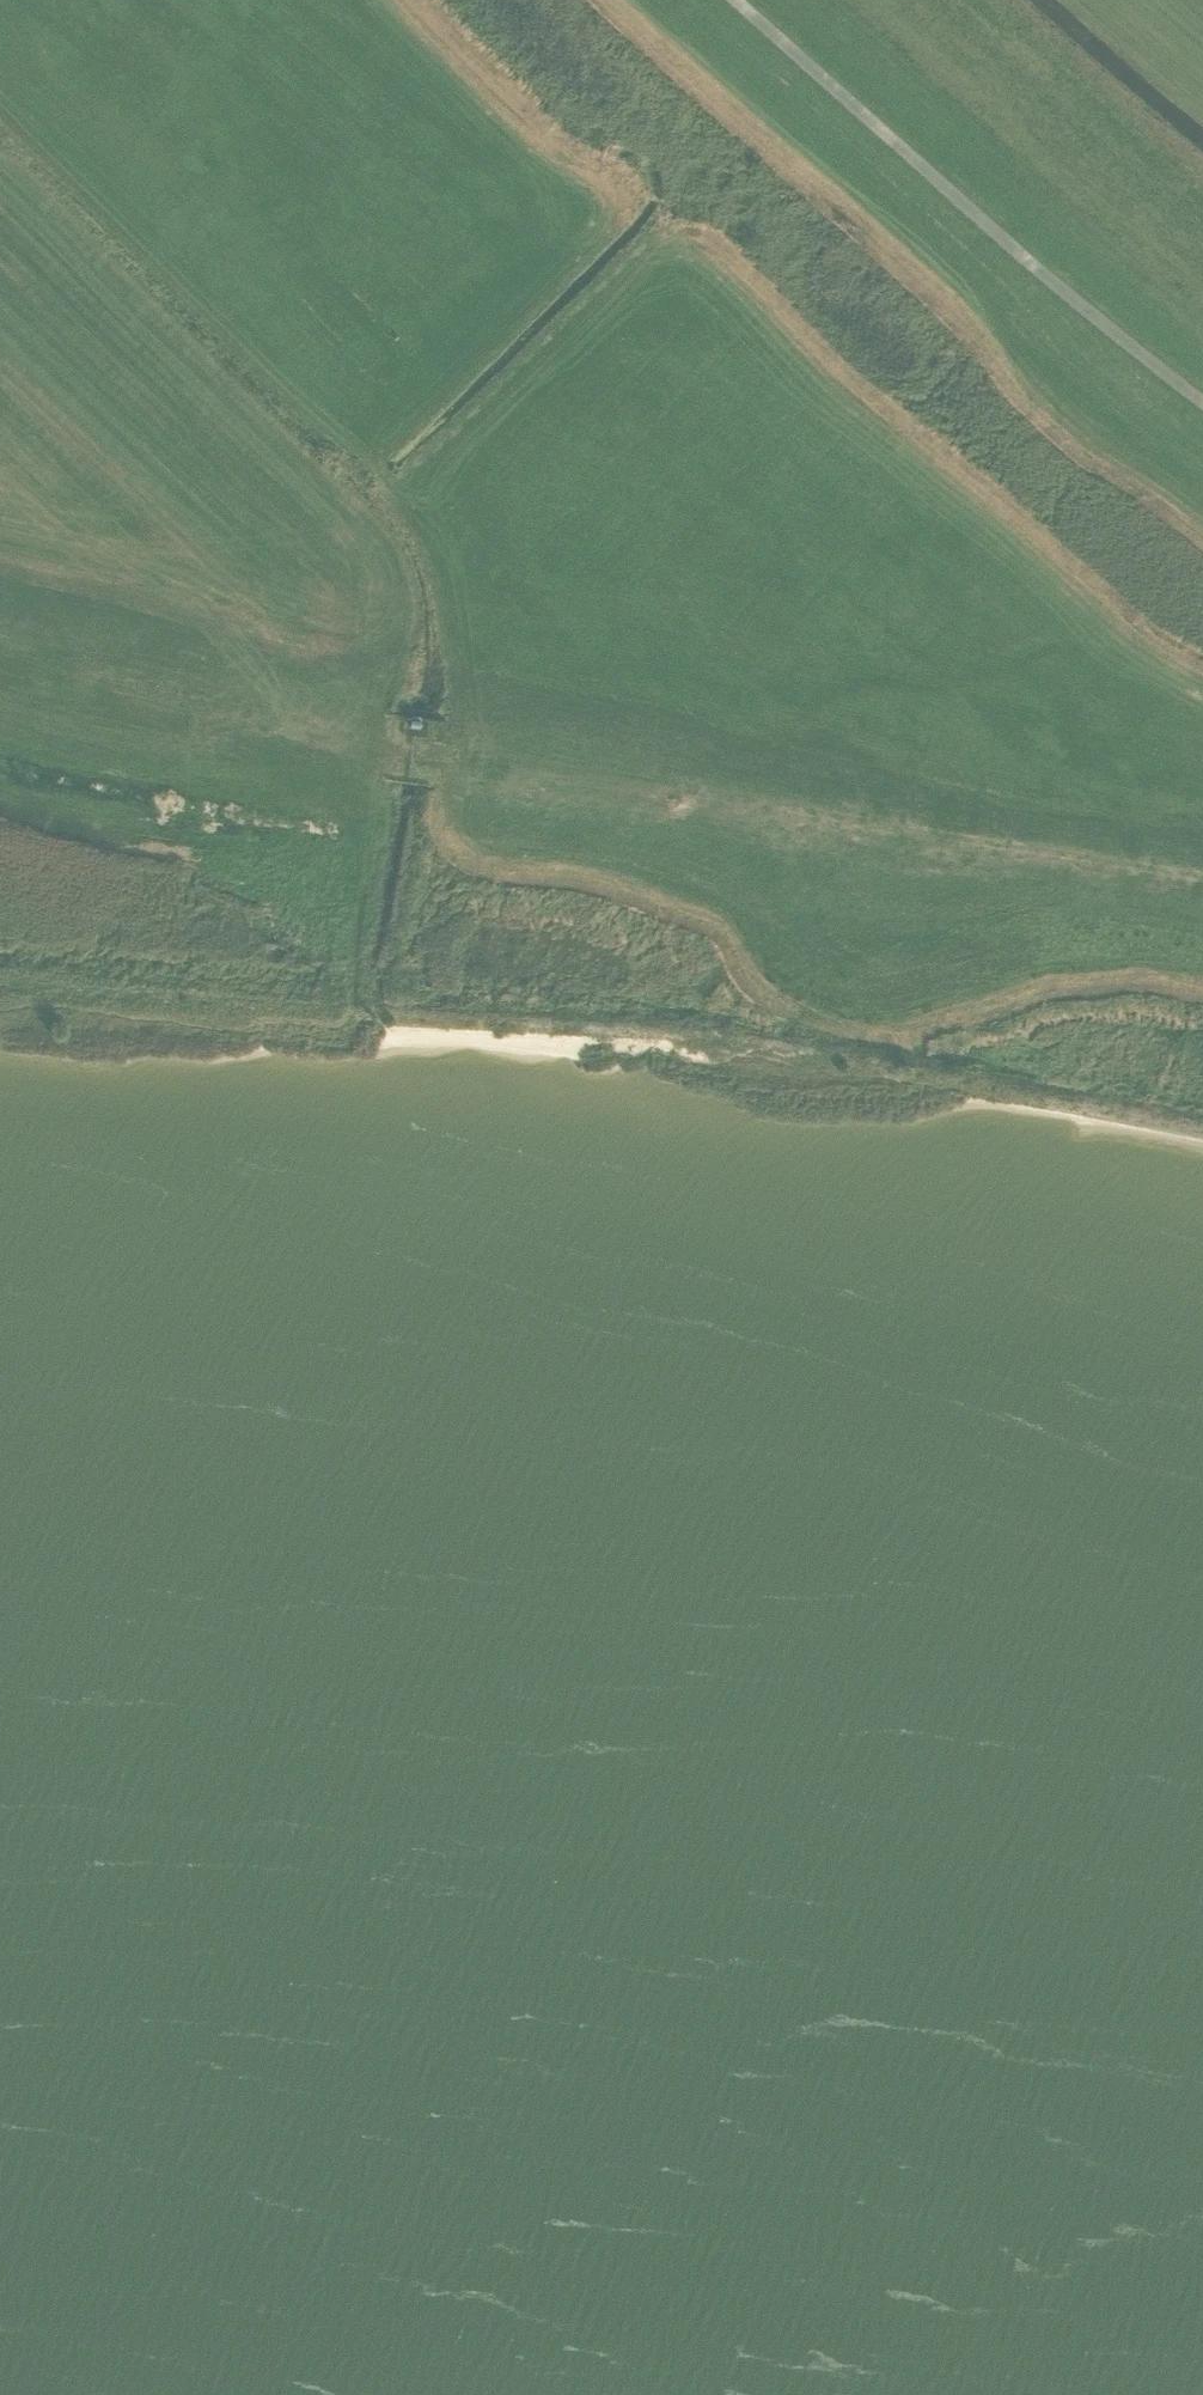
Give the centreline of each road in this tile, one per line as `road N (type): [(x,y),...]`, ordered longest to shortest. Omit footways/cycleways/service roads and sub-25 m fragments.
road 1 (track): [(741,0),(1067,293),(1202,398)]

